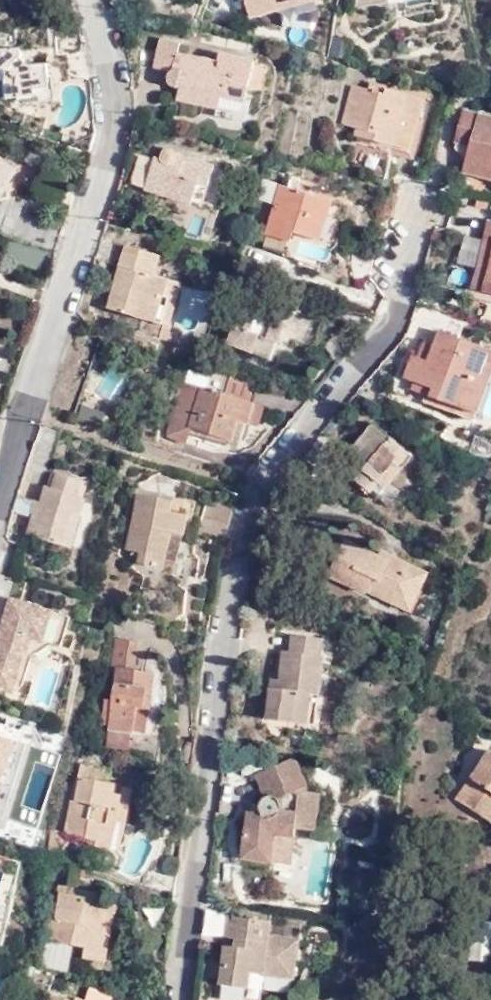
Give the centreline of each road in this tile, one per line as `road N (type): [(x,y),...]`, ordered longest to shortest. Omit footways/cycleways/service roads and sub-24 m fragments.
road 1 (residential): [(176,999),(241,530),(293,442),(392,328),(425,194)]
road 2 (residential): [(0,490),(107,153),(114,81),(99,0)]

